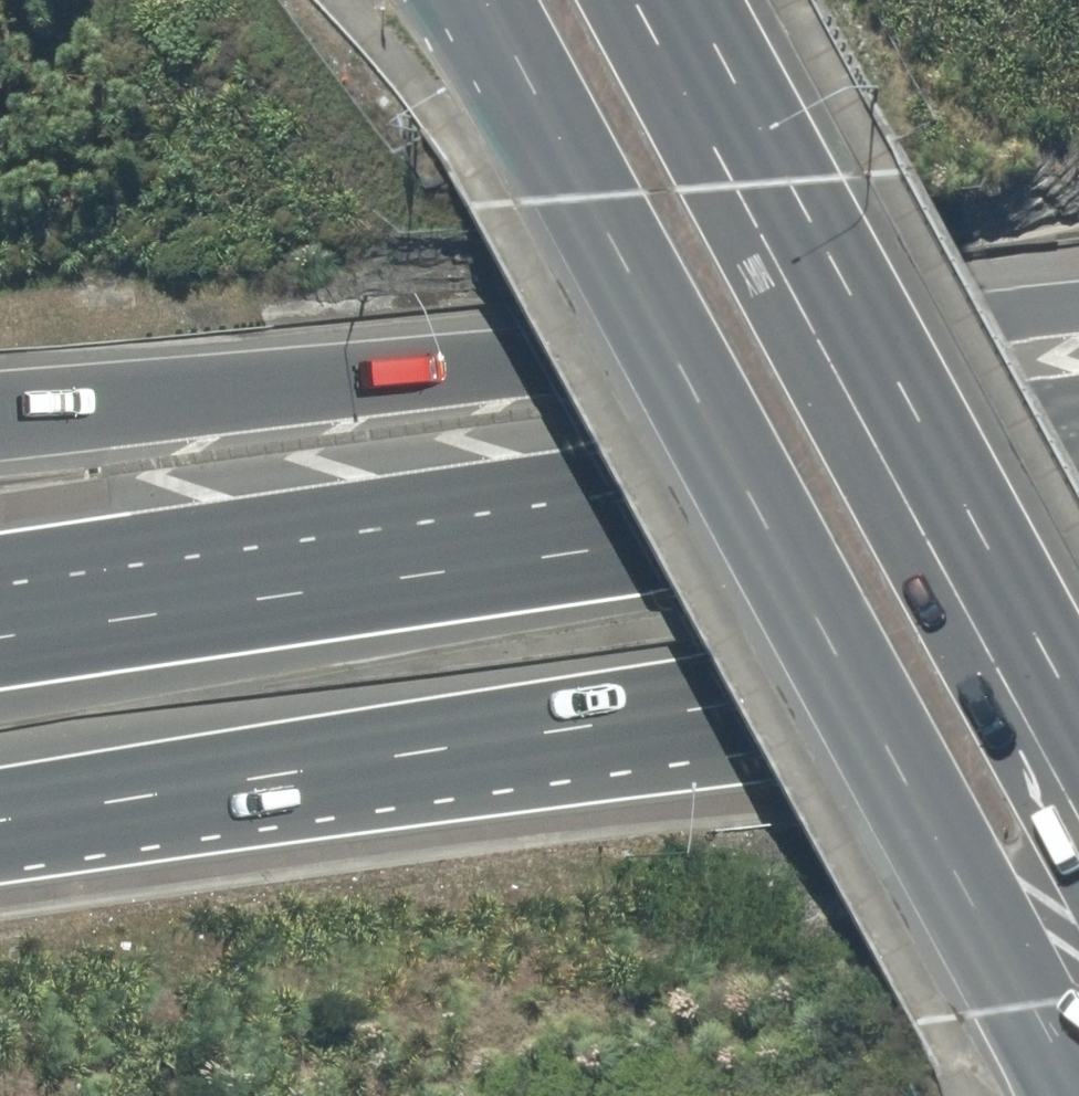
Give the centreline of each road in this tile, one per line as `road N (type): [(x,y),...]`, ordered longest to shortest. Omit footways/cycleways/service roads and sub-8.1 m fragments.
road 1 (secondary): [(1078,1095),(464,0)]
road 2 (motorway): [(1078,658),(0,826)]
road 3 (motorway): [(0,630),(576,540),(1078,474)]
road 4 (motorway): [(0,416),(1078,308)]
road 5 (secondary): [(669,0),(760,181),(1078,748)]

